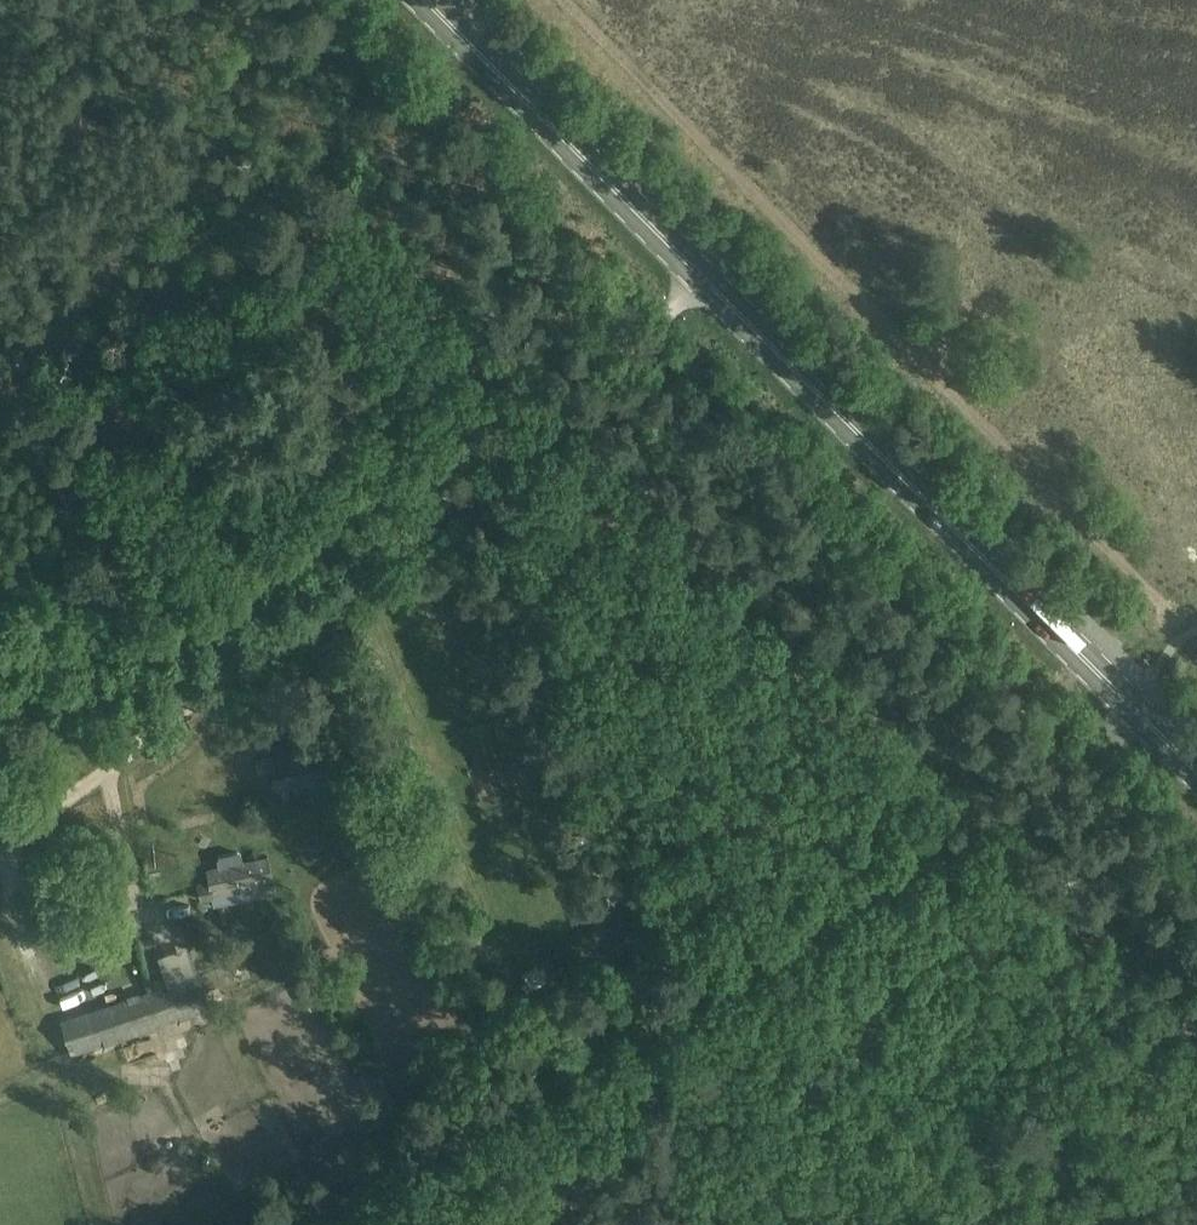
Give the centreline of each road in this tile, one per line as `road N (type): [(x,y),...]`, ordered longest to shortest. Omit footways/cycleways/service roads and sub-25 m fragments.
road 1 (primary): [(1196,772),(426,0)]
road 2 (track): [(273,1224),(1034,793),(1137,712)]
road 3 (track): [(0,848),(101,778),(264,635),(602,380),(723,259)]
road 4 (track): [(565,0),(1113,549),(1162,603),(1170,625),(1196,647)]
road 5 (track): [(0,652),(116,803),(139,893),(132,913),(86,931),(35,916),(4,860),(5,848),(40,821)]
road 6 (track): [(494,1224),(596,1174),(632,1183),(672,1224)]
road 7 (track): [(1085,1224),(1196,1157)]

